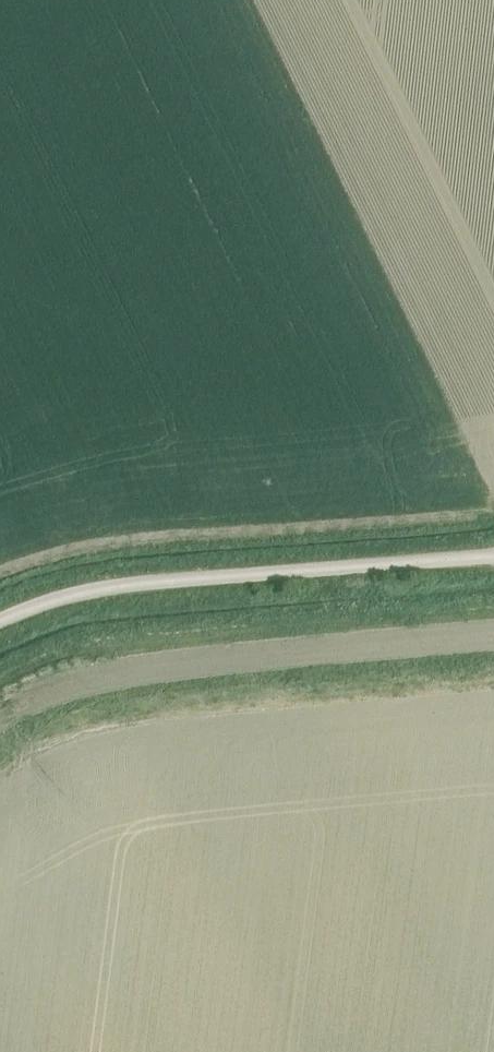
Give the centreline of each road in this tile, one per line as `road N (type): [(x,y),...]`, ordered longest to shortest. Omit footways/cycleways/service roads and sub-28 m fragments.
road 1 (unclassified): [(0,618),(100,589),(493,559)]

